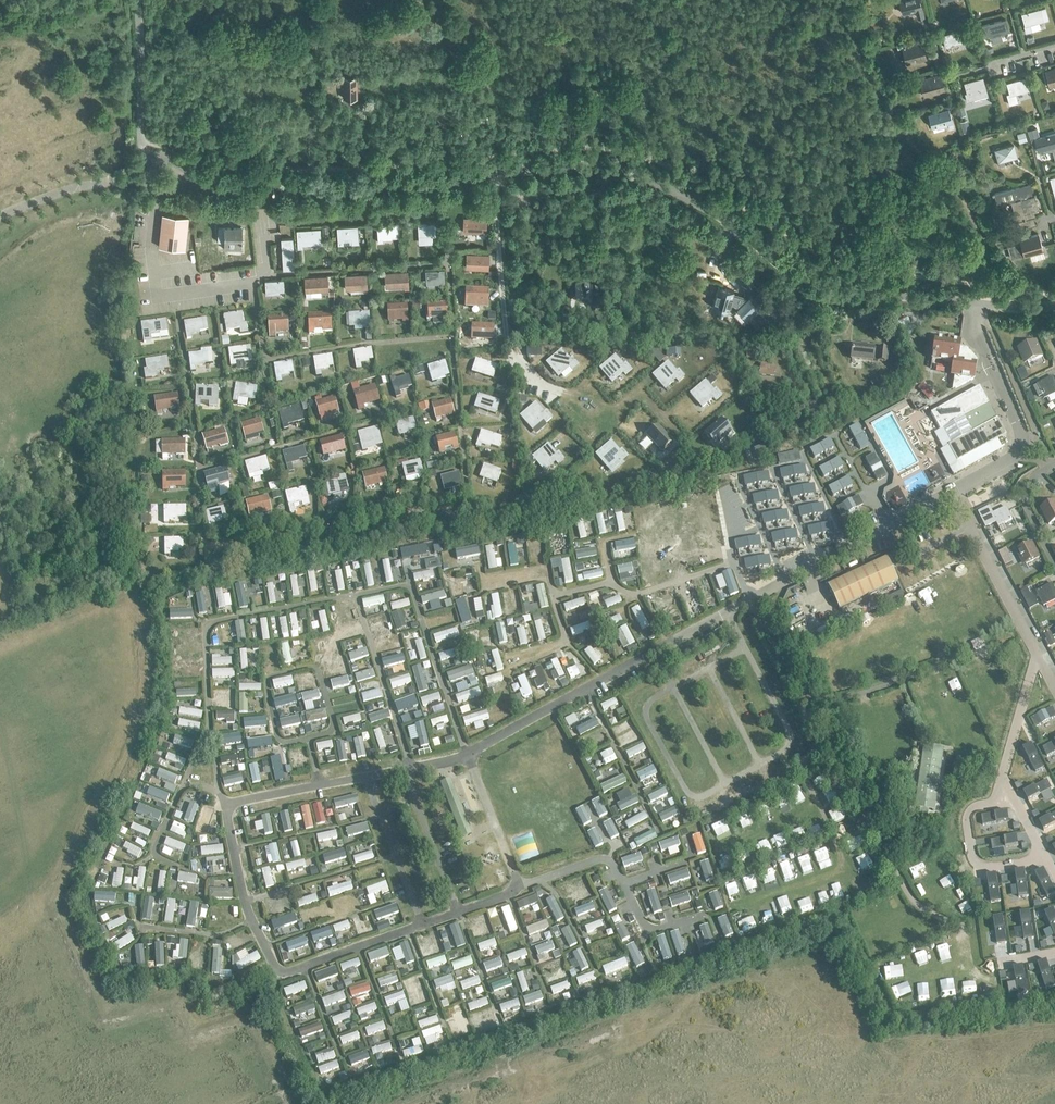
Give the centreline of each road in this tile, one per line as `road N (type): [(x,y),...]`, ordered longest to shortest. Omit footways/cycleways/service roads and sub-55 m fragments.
road 1 (unclassified): [(1054,306),(822,294),(711,212),(649,181),(597,167),(260,195),(194,185)]
road 2 (track): [(496,173),(506,341),(534,382),(562,394)]
road 3 (residential): [(725,784),(703,797),(684,790),(646,717),(653,698),(672,687)]
road 4 (unclassified): [(145,156),(137,0)]
road 5 (residential): [(744,647),(789,731),(783,752),(760,765)]

